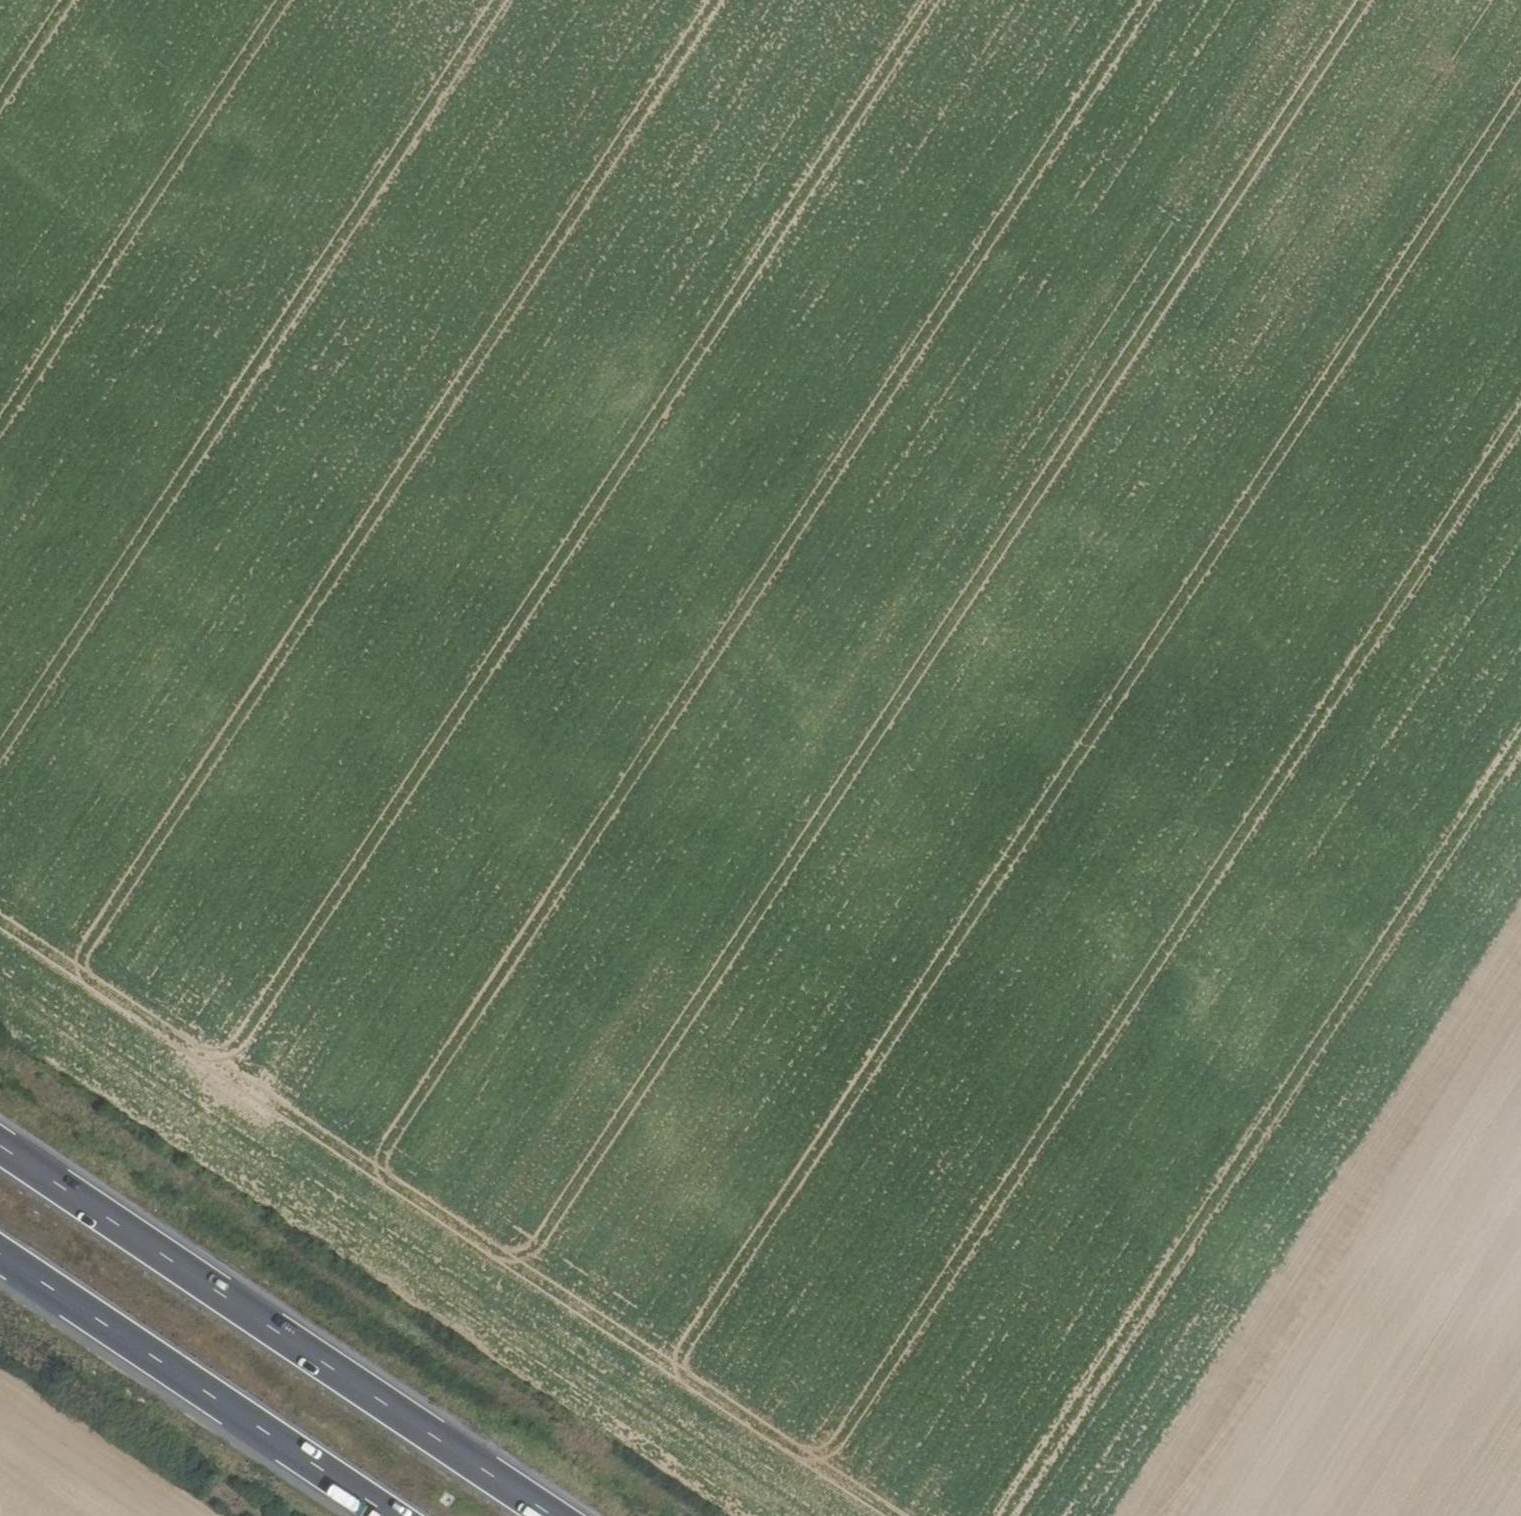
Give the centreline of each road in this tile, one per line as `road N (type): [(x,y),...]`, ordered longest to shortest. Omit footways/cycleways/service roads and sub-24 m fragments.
road 1 (motorway): [(557,1515),(0,1146)]
road 2 (motorway): [(0,1265),(377,1515)]

